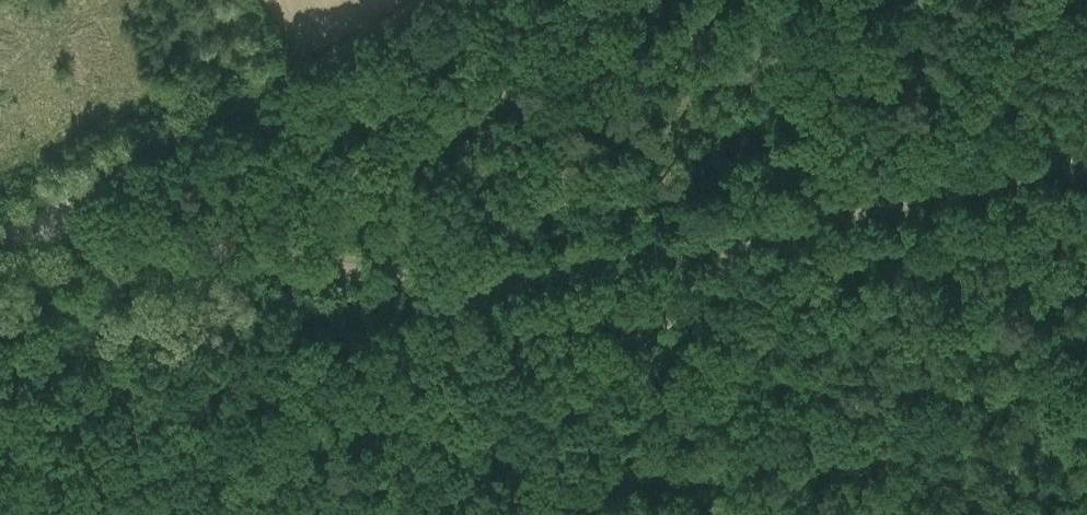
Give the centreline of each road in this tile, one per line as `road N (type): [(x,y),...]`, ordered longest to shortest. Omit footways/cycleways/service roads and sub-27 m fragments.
road 1 (unclassified): [(40,227),(381,280),(515,285),(801,221)]
road 2 (unclassified): [(801,221),(733,264),(423,514)]
road 3 (unclassified): [(40,227),(432,0)]
road 4 (unclassified): [(801,221),(1086,149)]

